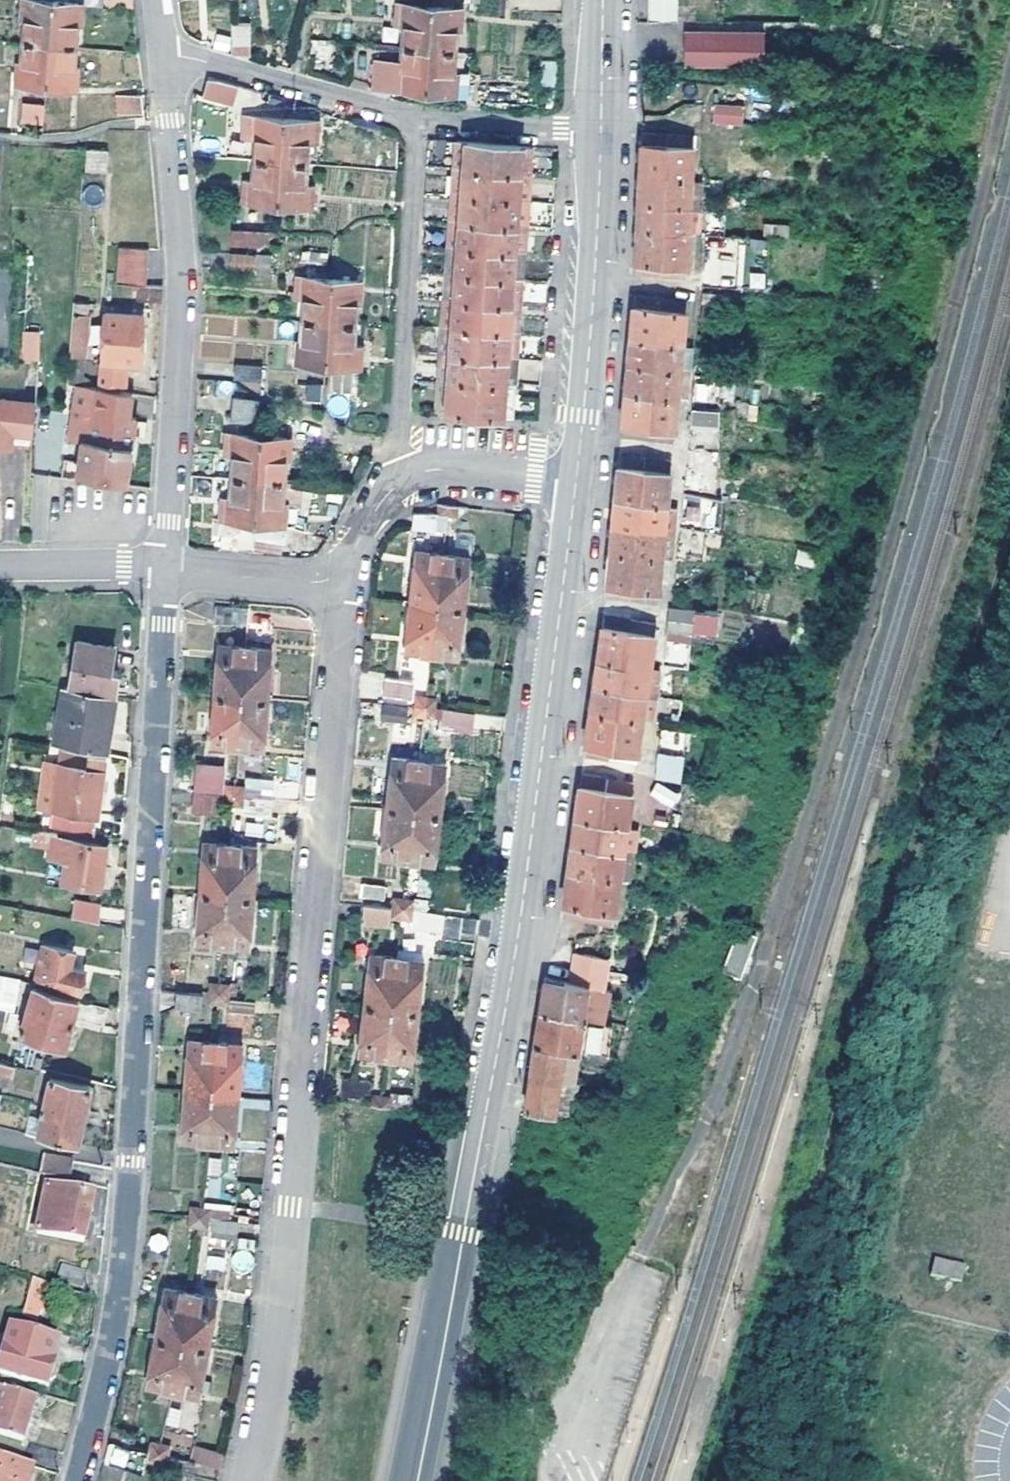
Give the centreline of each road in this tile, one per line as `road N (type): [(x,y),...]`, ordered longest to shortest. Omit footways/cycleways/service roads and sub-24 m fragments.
road 1 (secondary): [(415,1480),(497,1050),(576,482)]
road 2 (residential): [(79,1480),(120,1295),(165,570)]
road 3 (residential): [(289,1254),(335,698),(340,601),(333,570)]
road 4 (residential): [(165,570),(181,271),(162,60)]
road 5 (residential): [(422,124),(399,482)]
road 6 (secondary): [(576,482),(601,138)]
road 7 (residential): [(422,124),(255,75),(162,60)]
road 8 (residential): [(601,138),(422,124)]
road 9 (residential): [(399,482),(430,475),(576,482)]
road 10 (residential): [(165,570),(293,581),(333,570)]
road 11 (residential): [(0,567),(165,570)]
road 12 (secondary): [(601,138),(603,0)]

